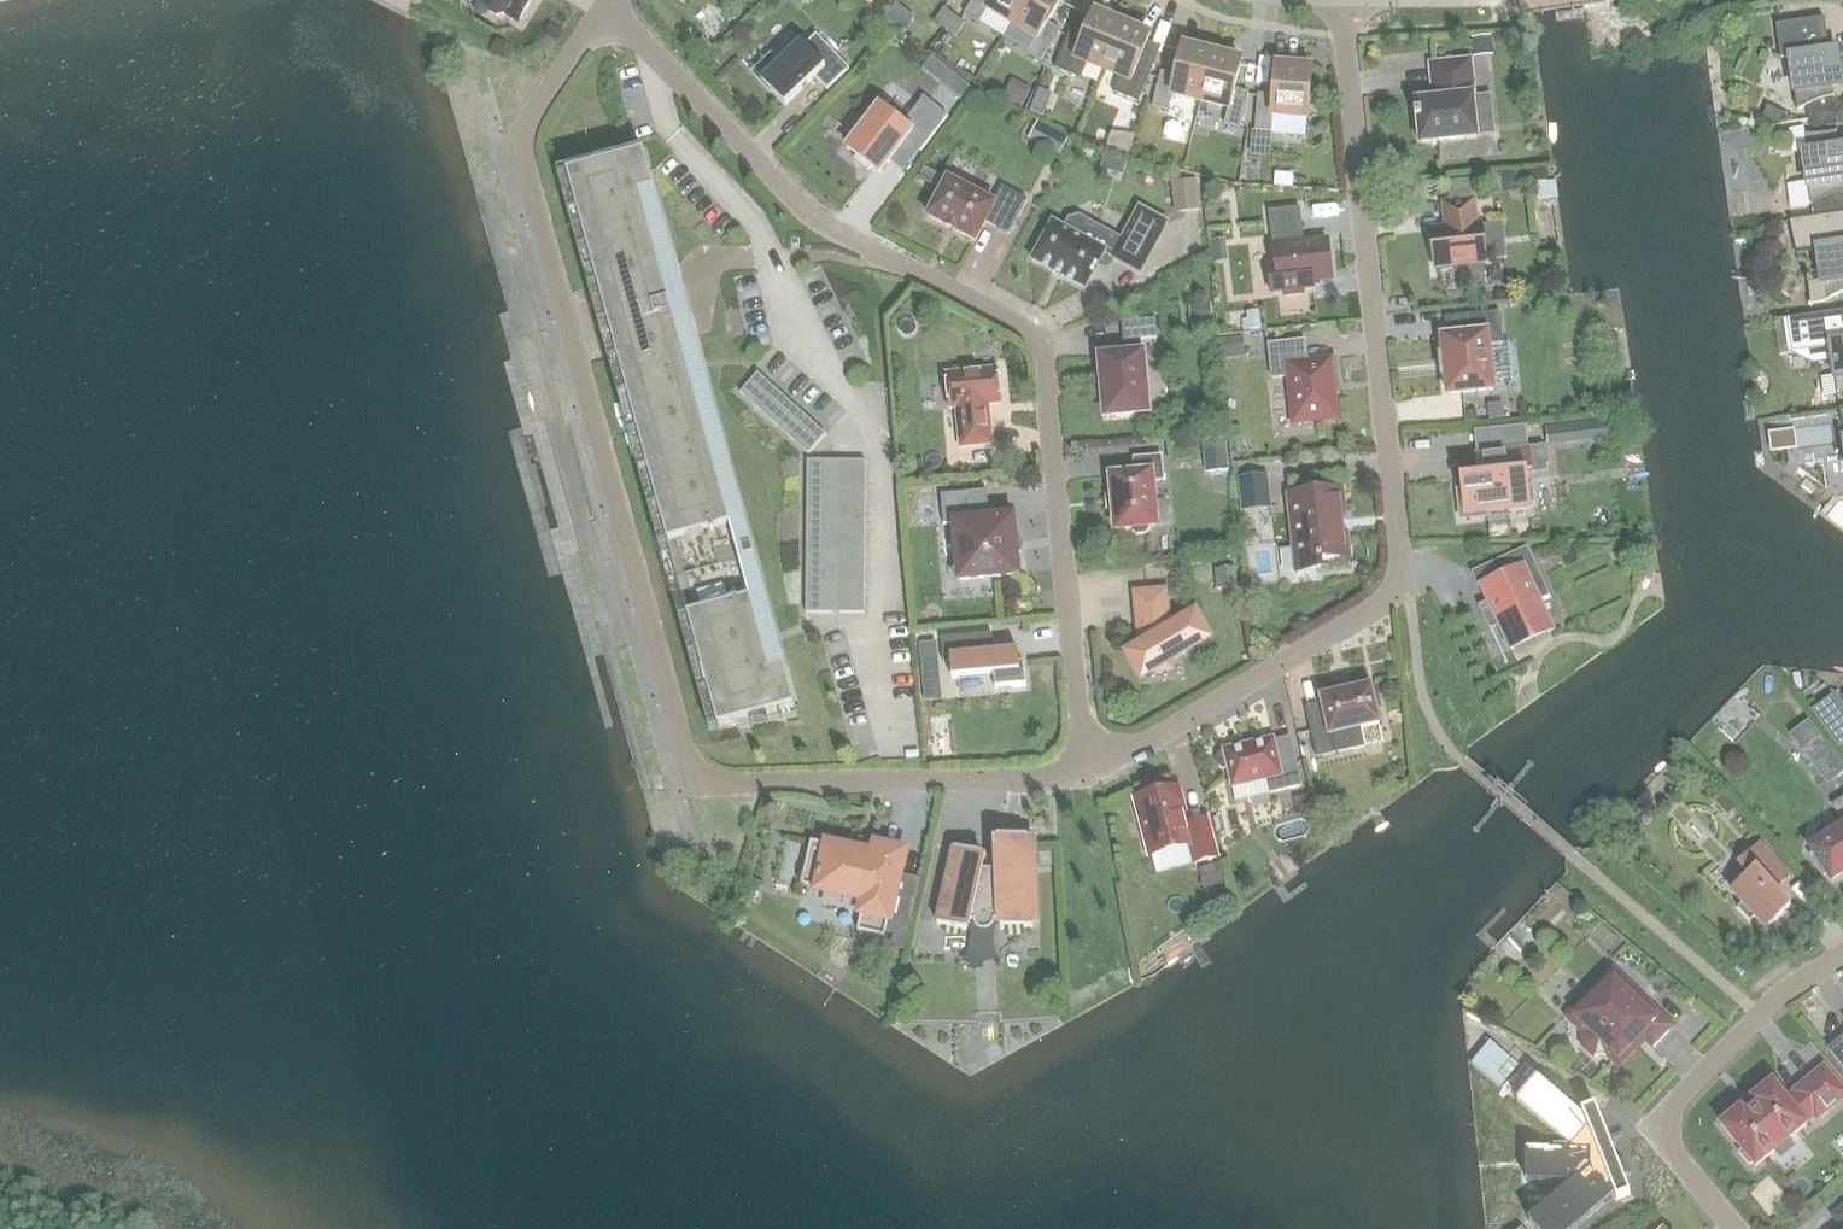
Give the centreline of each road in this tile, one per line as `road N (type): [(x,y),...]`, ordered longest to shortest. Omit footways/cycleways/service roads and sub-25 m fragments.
road 1 (residential): [(1077,770),(688,782),(508,131),(602,13)]
road 2 (residential): [(602,13),(801,211),(1036,343),(1077,770)]
road 3 (residential): [(1334,0),(1396,584),(1077,770)]
road 4 (residential): [(1728,1228),(1661,1139),(1664,1115),(1757,1021),(1842,957)]

